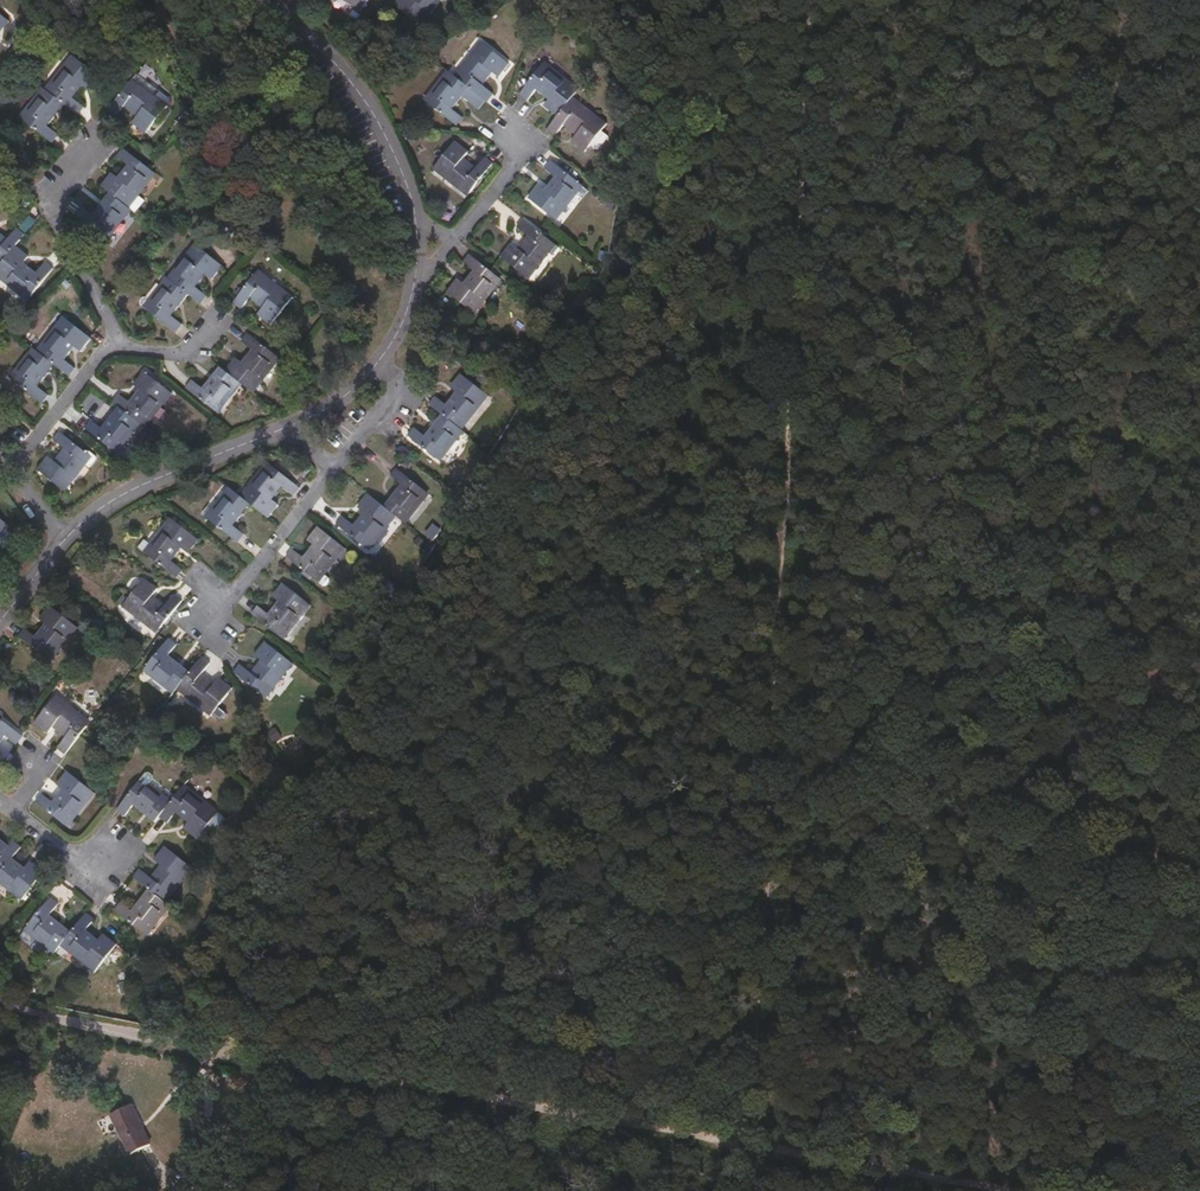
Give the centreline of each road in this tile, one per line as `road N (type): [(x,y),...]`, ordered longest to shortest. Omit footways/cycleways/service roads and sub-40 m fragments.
road 1 (track): [(807,0),(750,1152)]
road 2 (residential): [(262,0),(327,54),(394,154),(414,212),(410,309),(376,366),(343,397),(135,487),(95,513),(62,538),(0,620)]
road 3 (unclassified): [(0,1004),(133,1041),(750,1152)]
road 4 (track): [(1199,520),(1116,578),(1014,667),(925,783),(764,902)]
road 5 (track): [(806,18),(1153,0)]
road 6 (track): [(763,926),(925,1190)]
road 7 (track): [(750,1152),(978,1190)]

